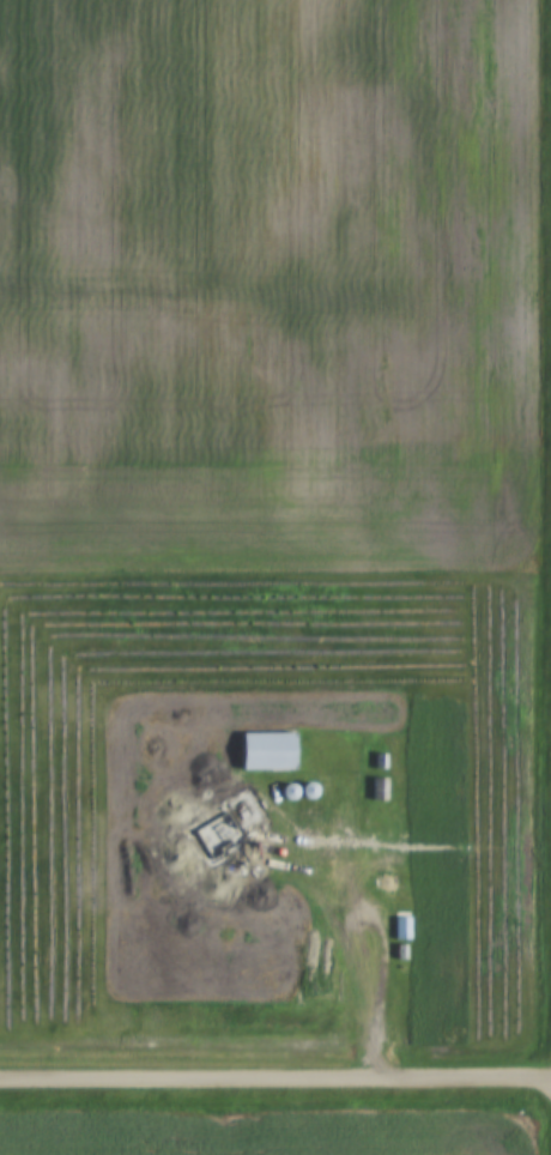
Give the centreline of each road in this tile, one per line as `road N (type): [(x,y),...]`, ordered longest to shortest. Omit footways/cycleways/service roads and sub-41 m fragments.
road 1 (residential): [(550,1081),(0,1084)]

